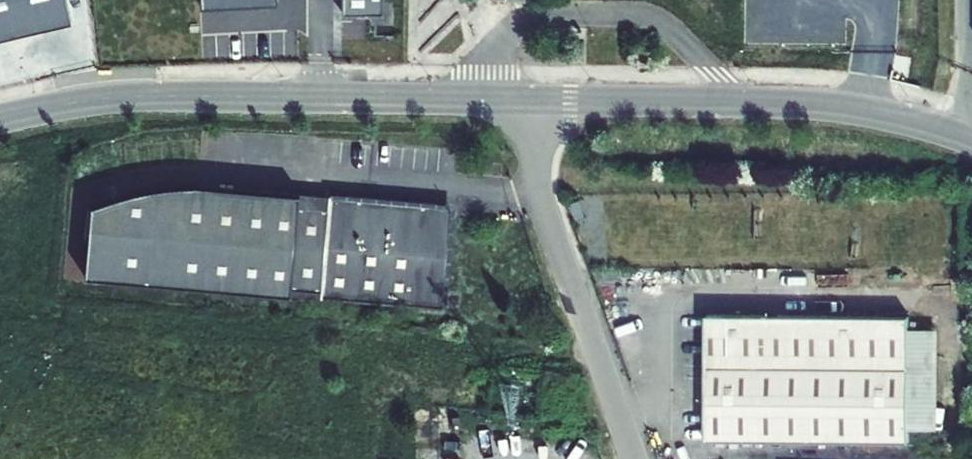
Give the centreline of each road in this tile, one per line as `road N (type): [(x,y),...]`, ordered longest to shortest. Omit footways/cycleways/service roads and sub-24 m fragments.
road 1 (track): [(0,310),(595,355)]
road 2 (unclassified): [(530,101),(144,96),(0,121)]
road 3 (unclassified): [(971,142),(818,106),(530,101)]
road 4 (residential): [(631,458),(536,183),(530,101)]

